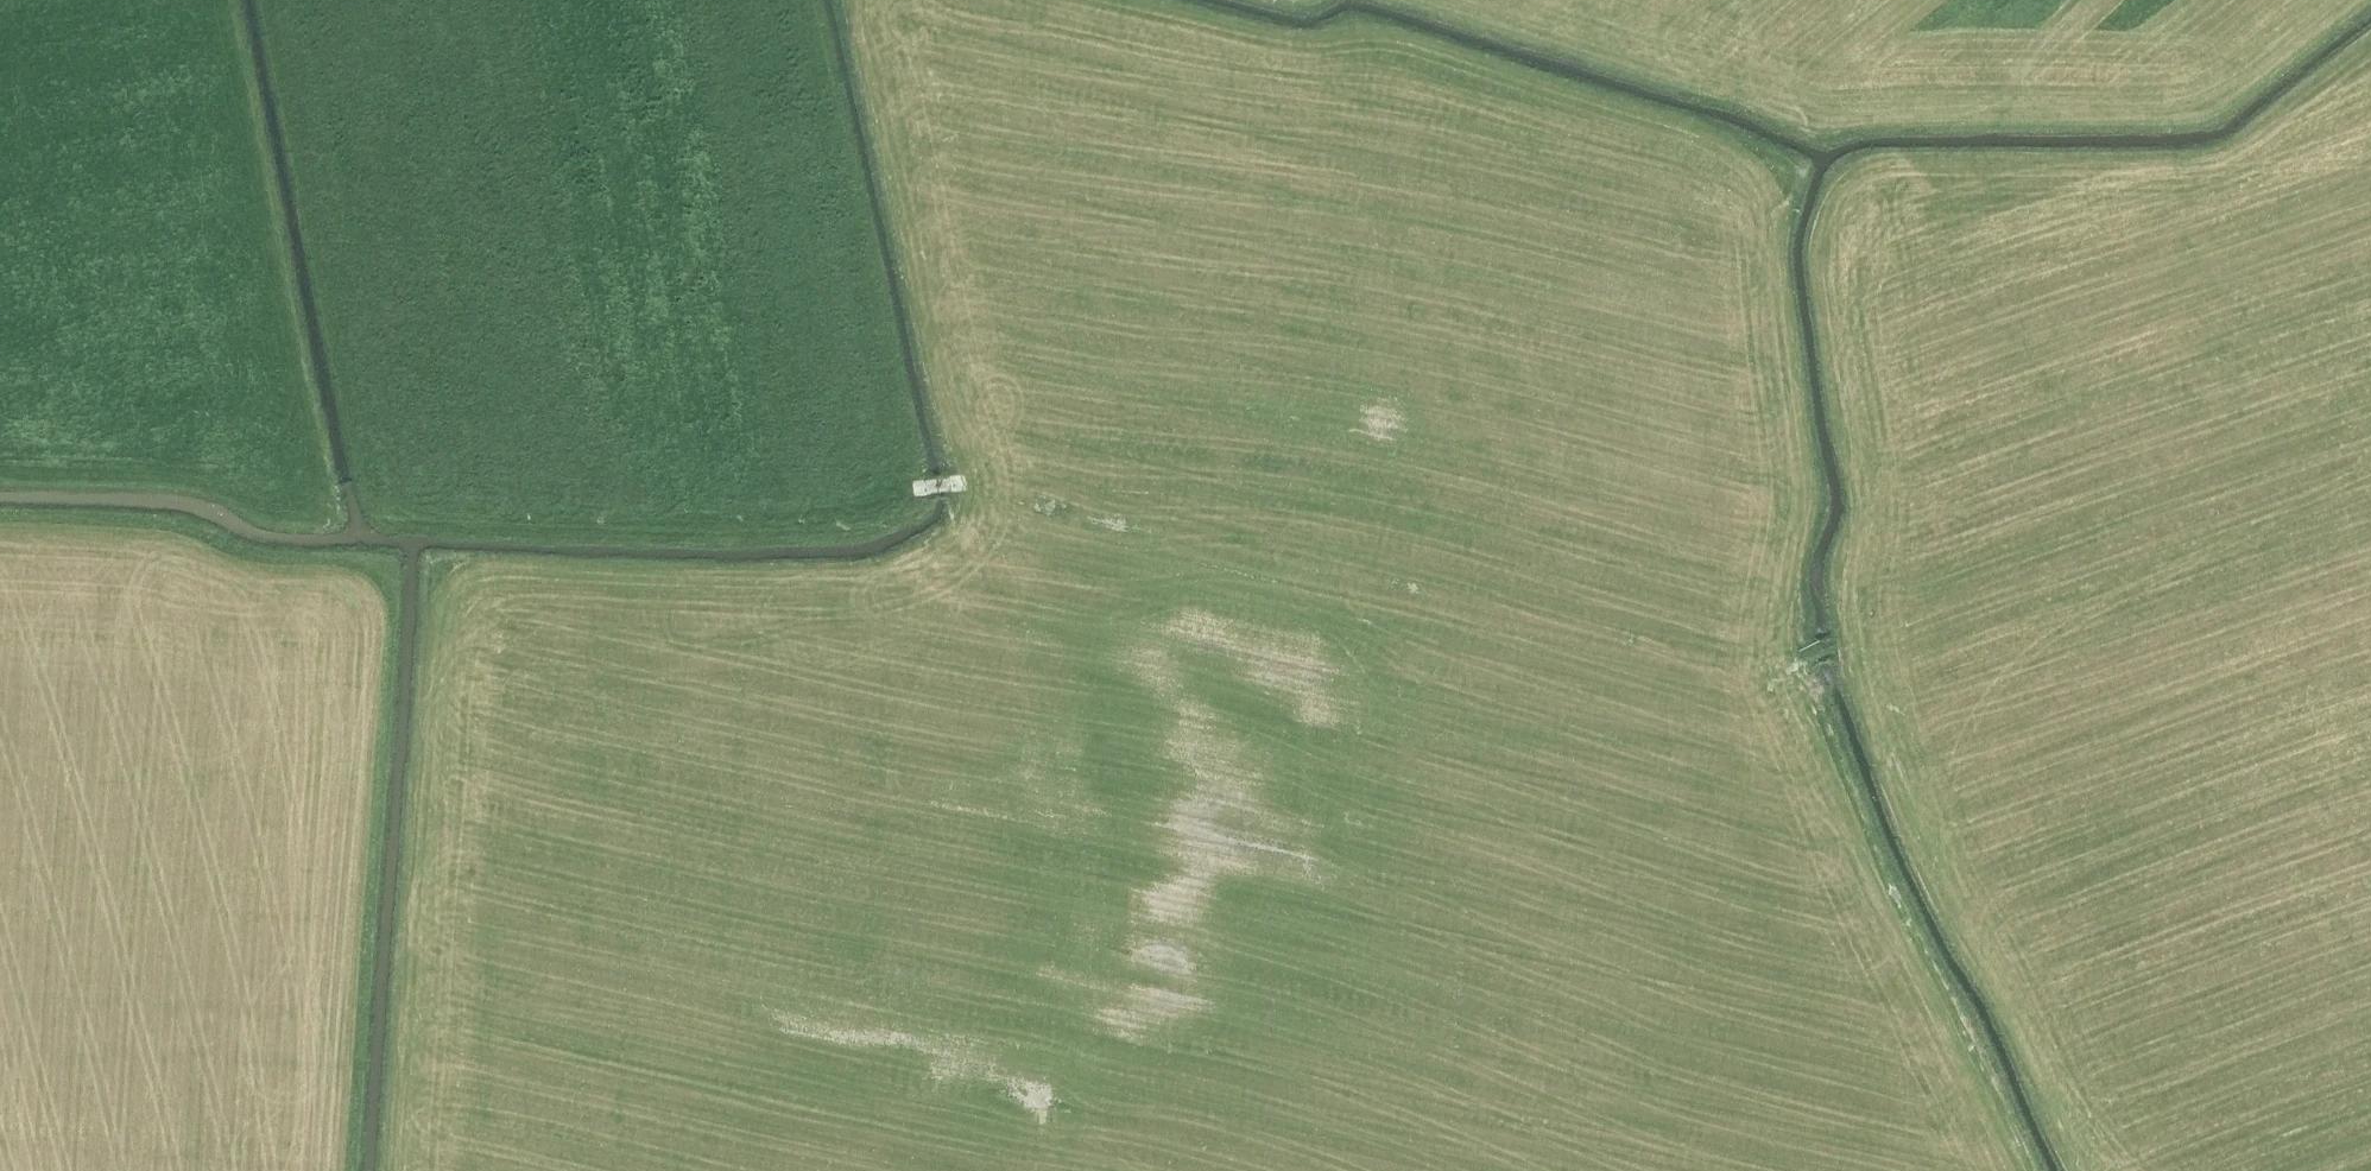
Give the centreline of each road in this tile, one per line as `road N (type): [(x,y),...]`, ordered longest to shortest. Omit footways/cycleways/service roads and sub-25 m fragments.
road 1 (track): [(2028,1170),(1836,757),(1792,703),(1788,680),(1802,658),(1841,644)]

